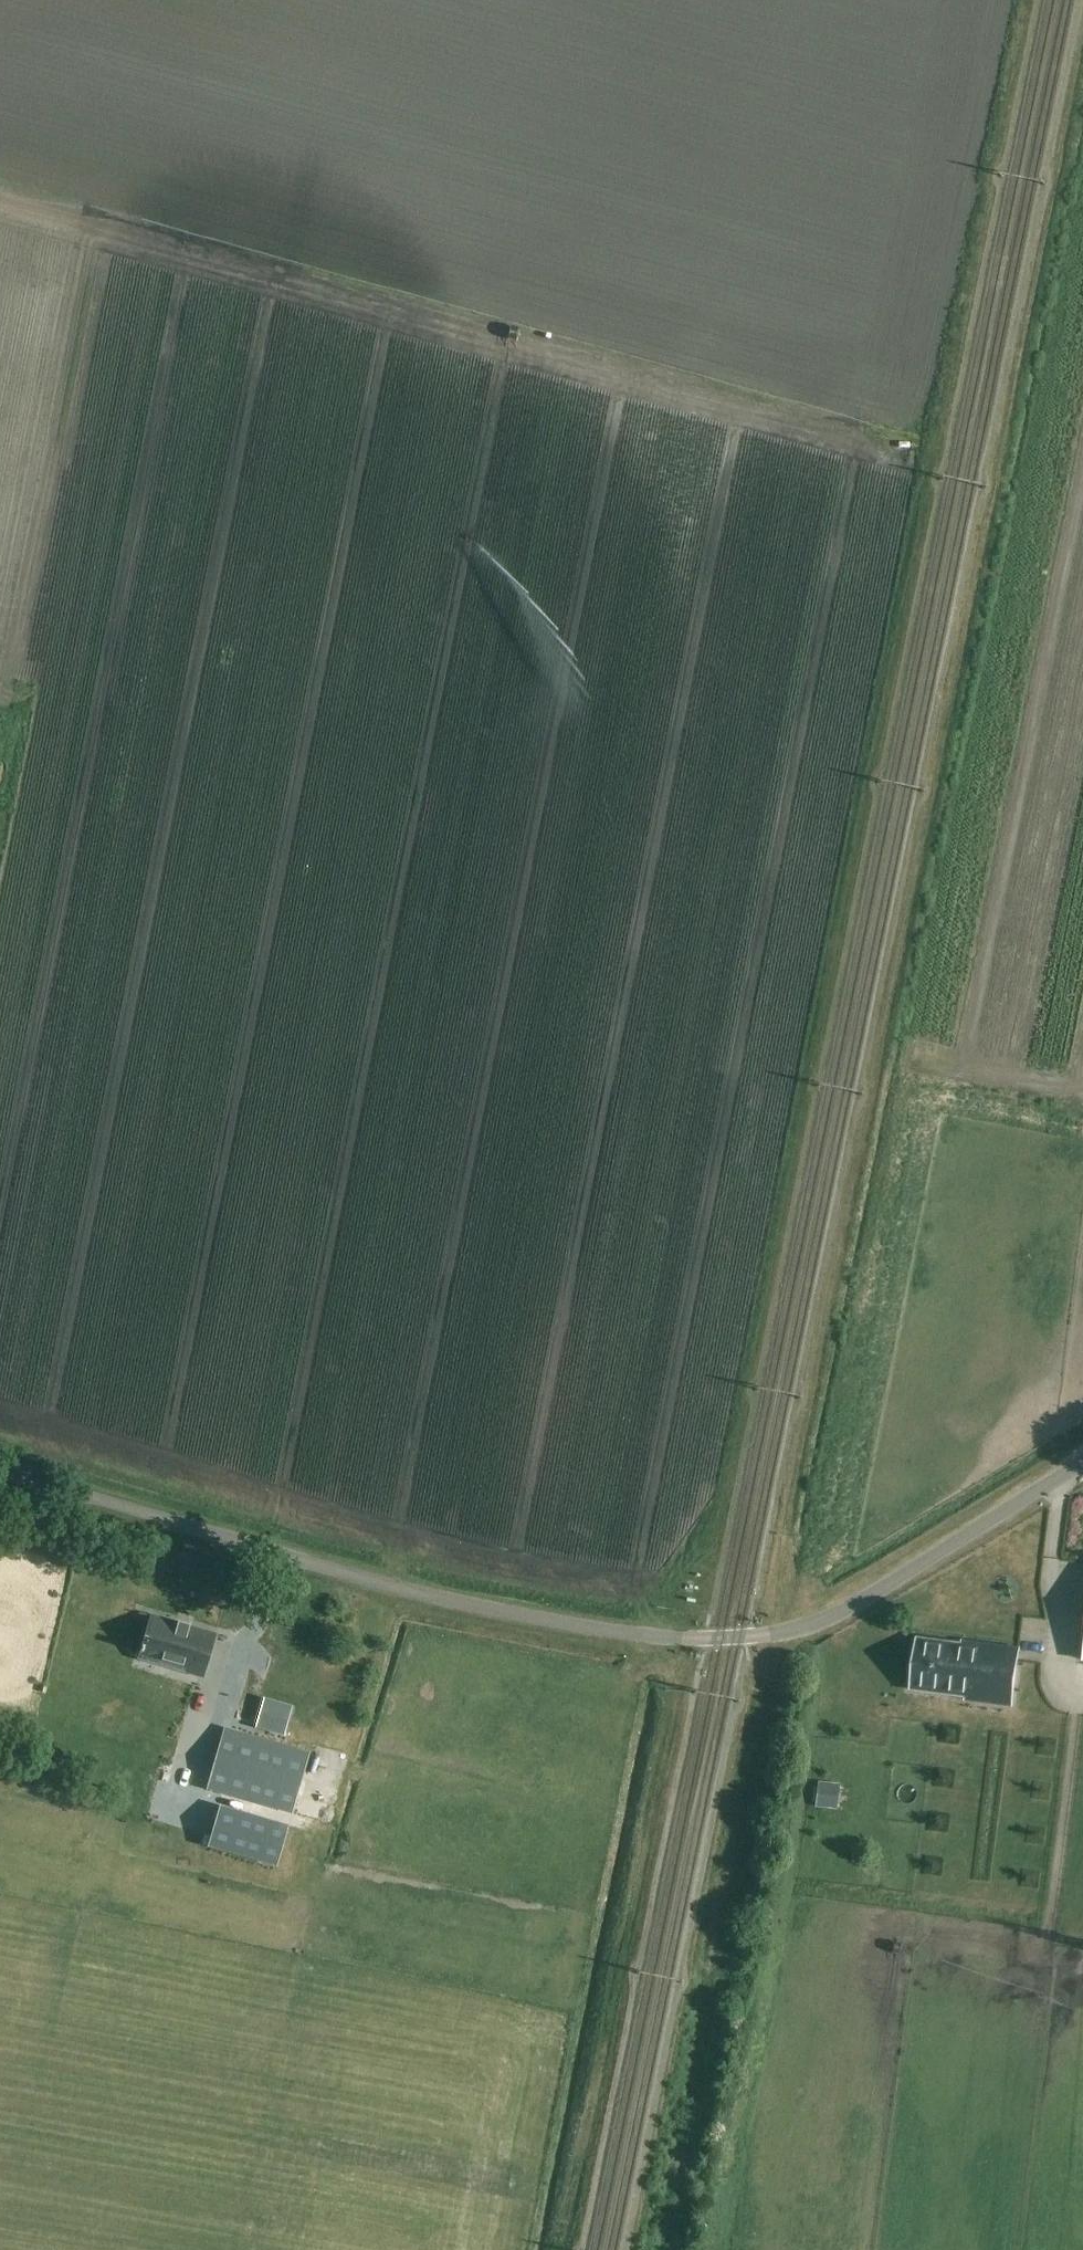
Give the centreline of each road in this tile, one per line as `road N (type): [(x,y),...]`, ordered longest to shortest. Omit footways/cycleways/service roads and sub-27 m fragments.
road 1 (unclassified): [(1082,1467),(823,1626),(762,1640),(697,1642),(496,1611),(383,1583),(0,1470)]

